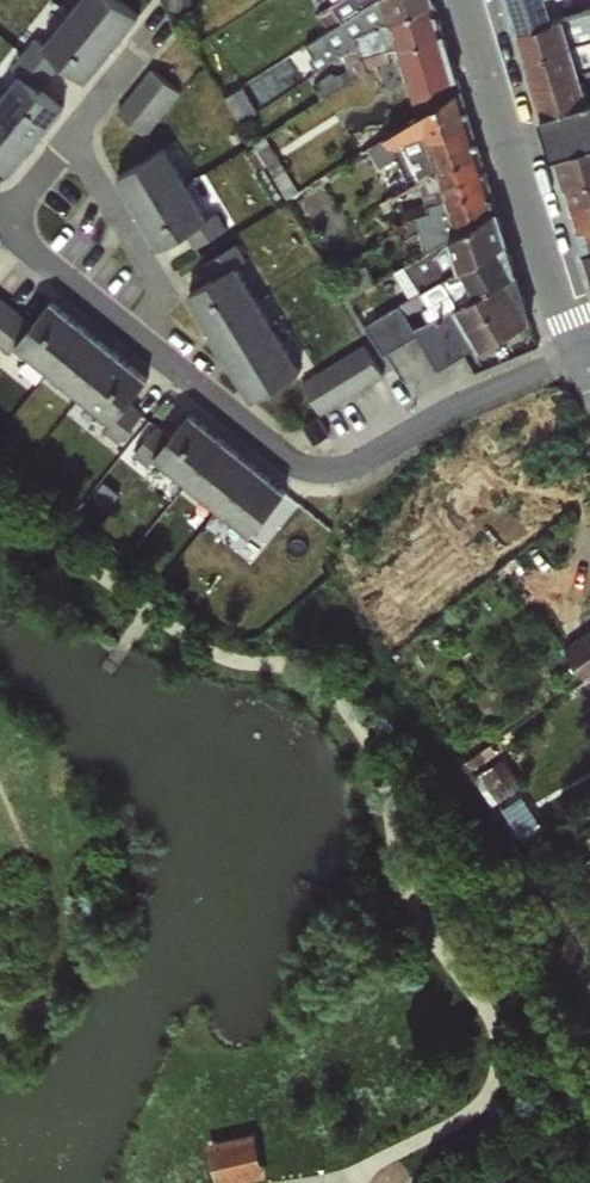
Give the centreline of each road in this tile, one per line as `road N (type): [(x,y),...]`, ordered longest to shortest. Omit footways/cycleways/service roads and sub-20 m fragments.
road 1 (residential): [(585,350),(421,429),(357,469),(293,467),(0,230)]
road 2 (tertiary): [(585,350),(465,0)]
road 3 (residential): [(0,216),(126,65)]

